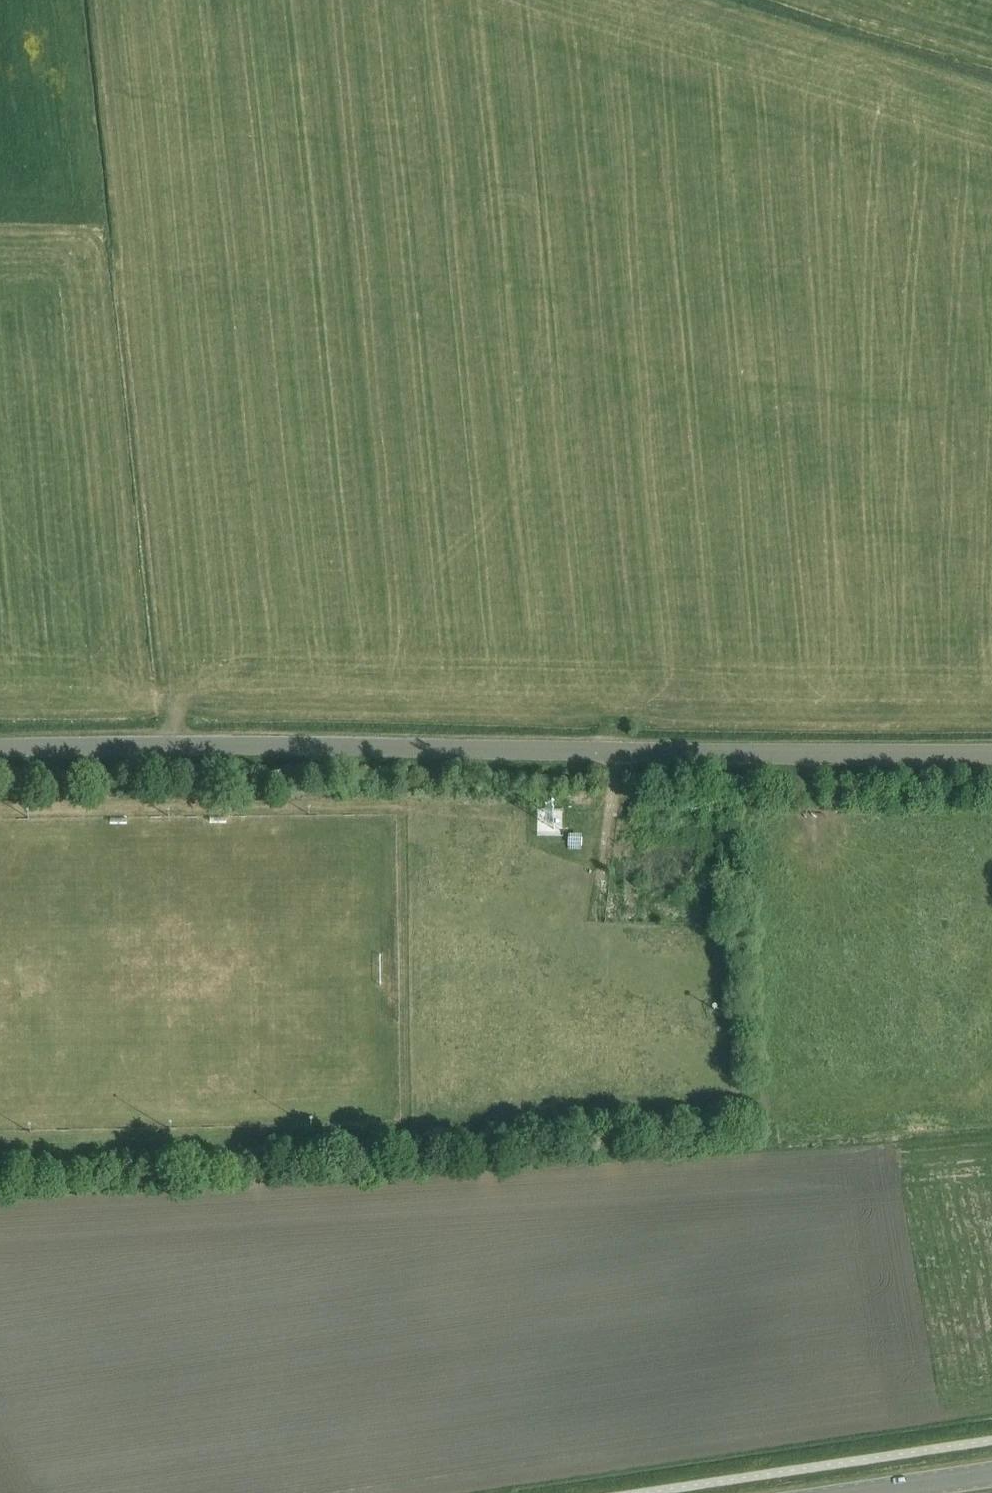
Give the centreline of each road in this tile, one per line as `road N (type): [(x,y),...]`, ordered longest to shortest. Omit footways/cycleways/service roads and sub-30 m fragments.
road 1 (unclassified): [(991,755),(0,747)]
road 2 (tertiary): [(870,1492),(991,1475)]

